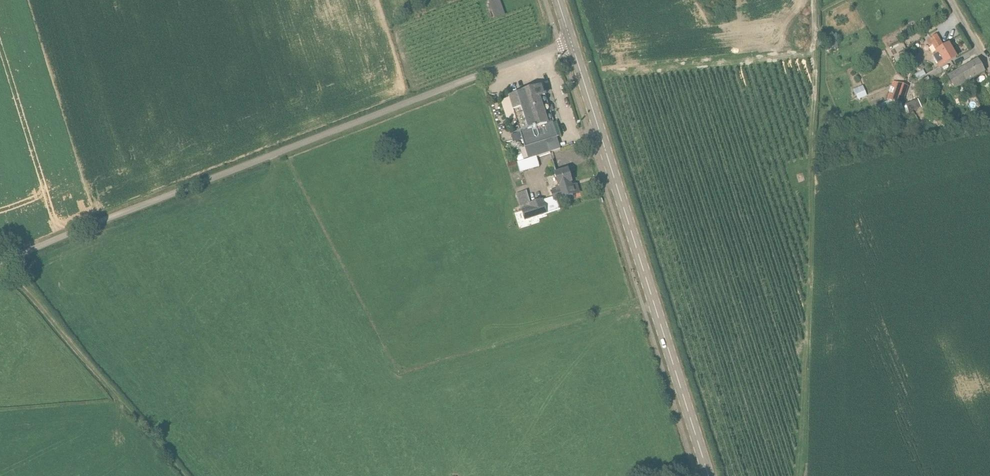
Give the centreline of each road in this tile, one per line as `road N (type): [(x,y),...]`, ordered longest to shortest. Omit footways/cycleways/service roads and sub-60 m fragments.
road 1 (unclassified): [(0,265),(572,42)]
road 2 (secondary): [(708,475),(572,42)]
road 3 (track): [(0,270),(41,307),(185,475)]

